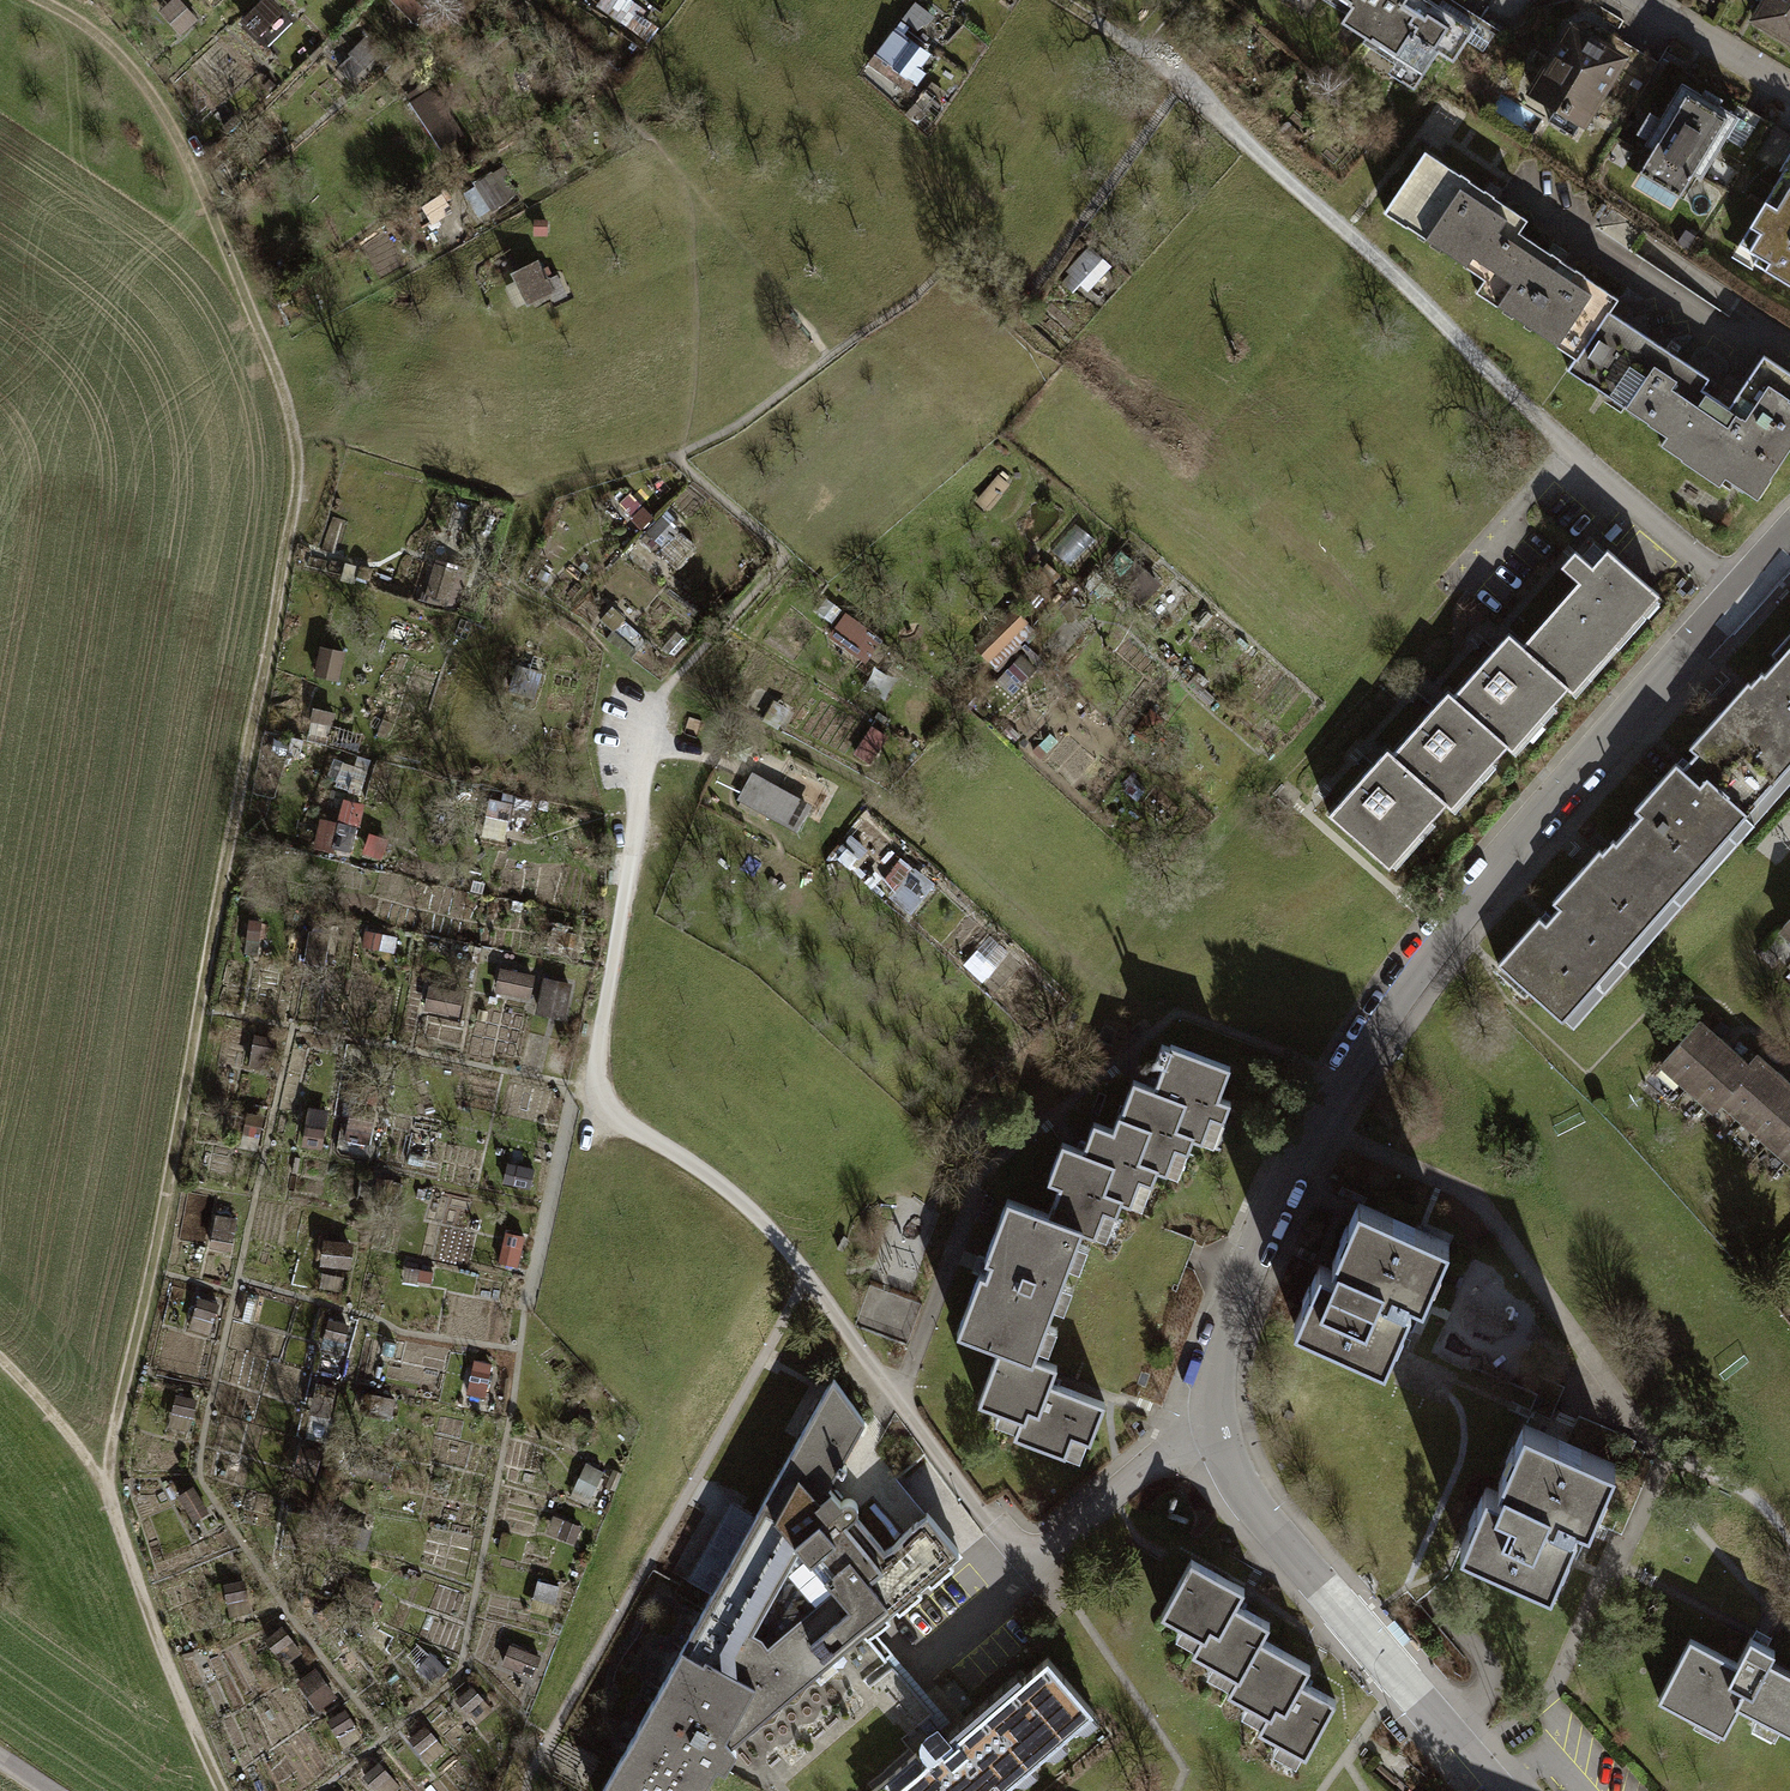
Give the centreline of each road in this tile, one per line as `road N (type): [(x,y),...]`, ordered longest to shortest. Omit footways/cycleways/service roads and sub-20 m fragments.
road 1 (track): [(219,1790),(174,1691),(101,1492),(296,487),(297,431),(180,131),(115,42),(58,0)]
road 2 (residential): [(1733,593),(1382,1020),(1311,1127),(1259,1228),(1207,1382),(1205,1408),(1226,1468),(1494,1790)]
road 3 (residential): [(1554,441),(1733,593)]
road 4 (residential): [(1789,86),(1647,0)]
road 5 (track): [(0,1365),(52,1417),(101,1492)]

